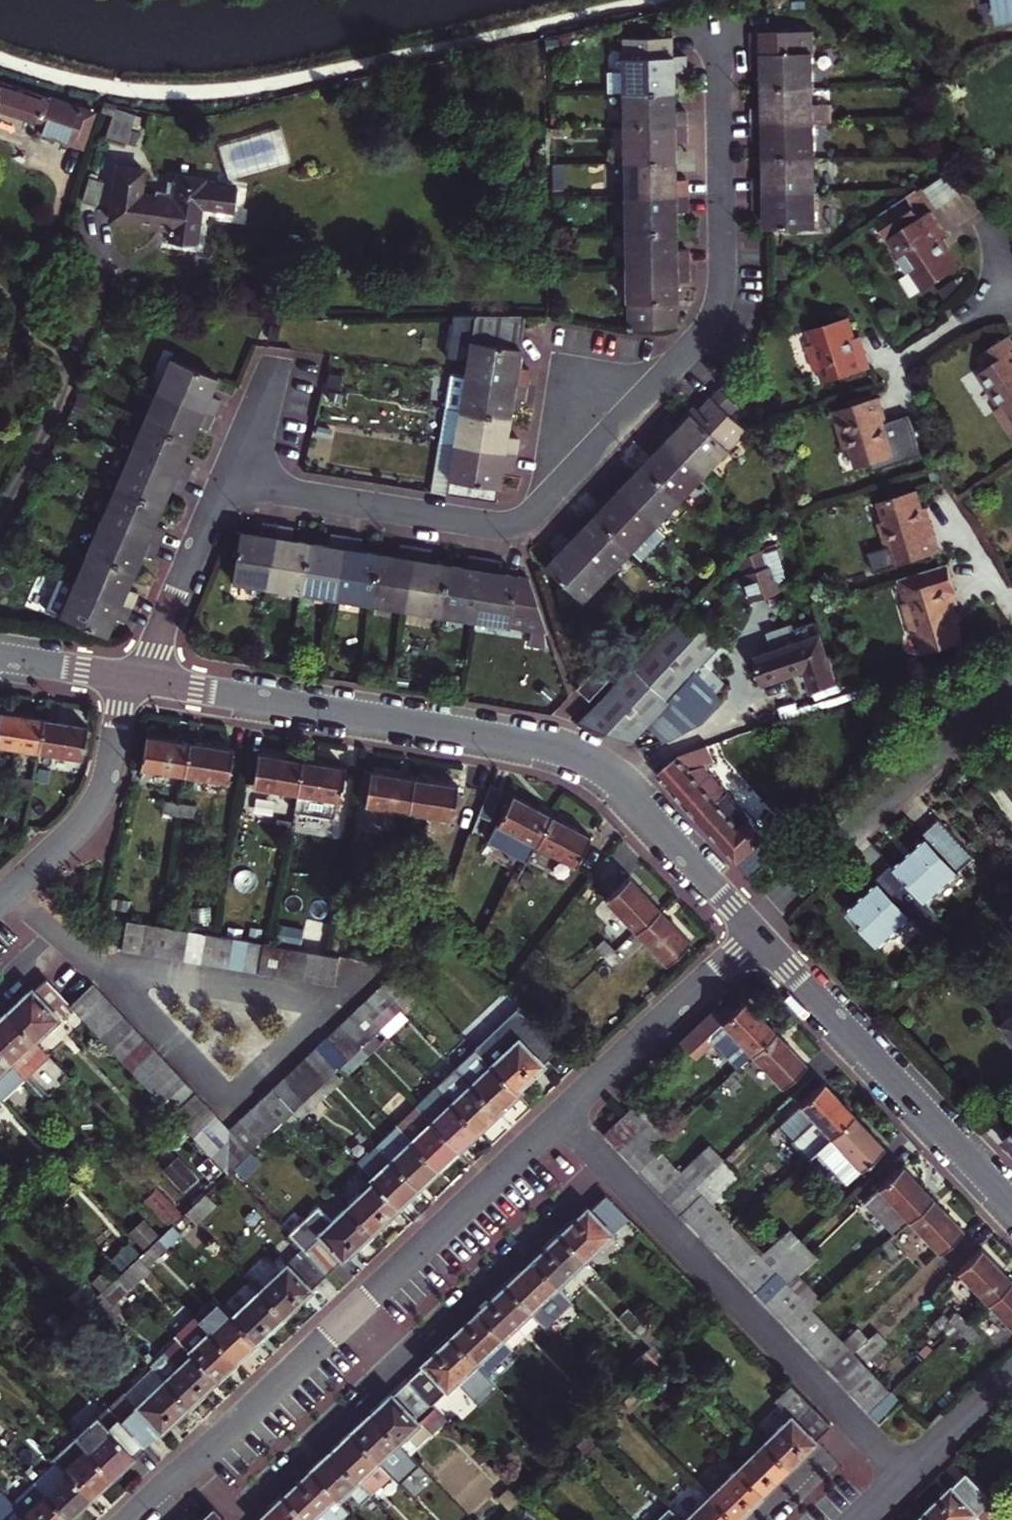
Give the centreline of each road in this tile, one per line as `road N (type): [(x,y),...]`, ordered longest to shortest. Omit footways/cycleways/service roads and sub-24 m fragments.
road 1 (residential): [(227,482),(486,526),(515,524),(541,507),(700,339),(719,305),(718,17)]
road 2 (residential): [(758,935),(134,1519)]
road 3 (tertiary): [(143,683),(558,756),(617,790),(754,922)]
road 4 (residential): [(109,980),(231,1105),(333,1006),(120,976)]
road 5 (track): [(562,1117),(907,1476)]
road 6 (tertiary): [(758,935),(1011,1201)]
road 7 (residential): [(754,922),(1011,697)]
road 8 (residential): [(124,680),(101,792),(79,828),(12,894)]
road 9 (residential): [(227,482),(143,683)]
road 10 (residential): [(861,1519),(1011,1377)]
road 11 (residential): [(12,894),(109,980)]
road 12 (tertiary): [(0,660),(124,680)]
road 13 (residential): [(274,369),(227,482)]

